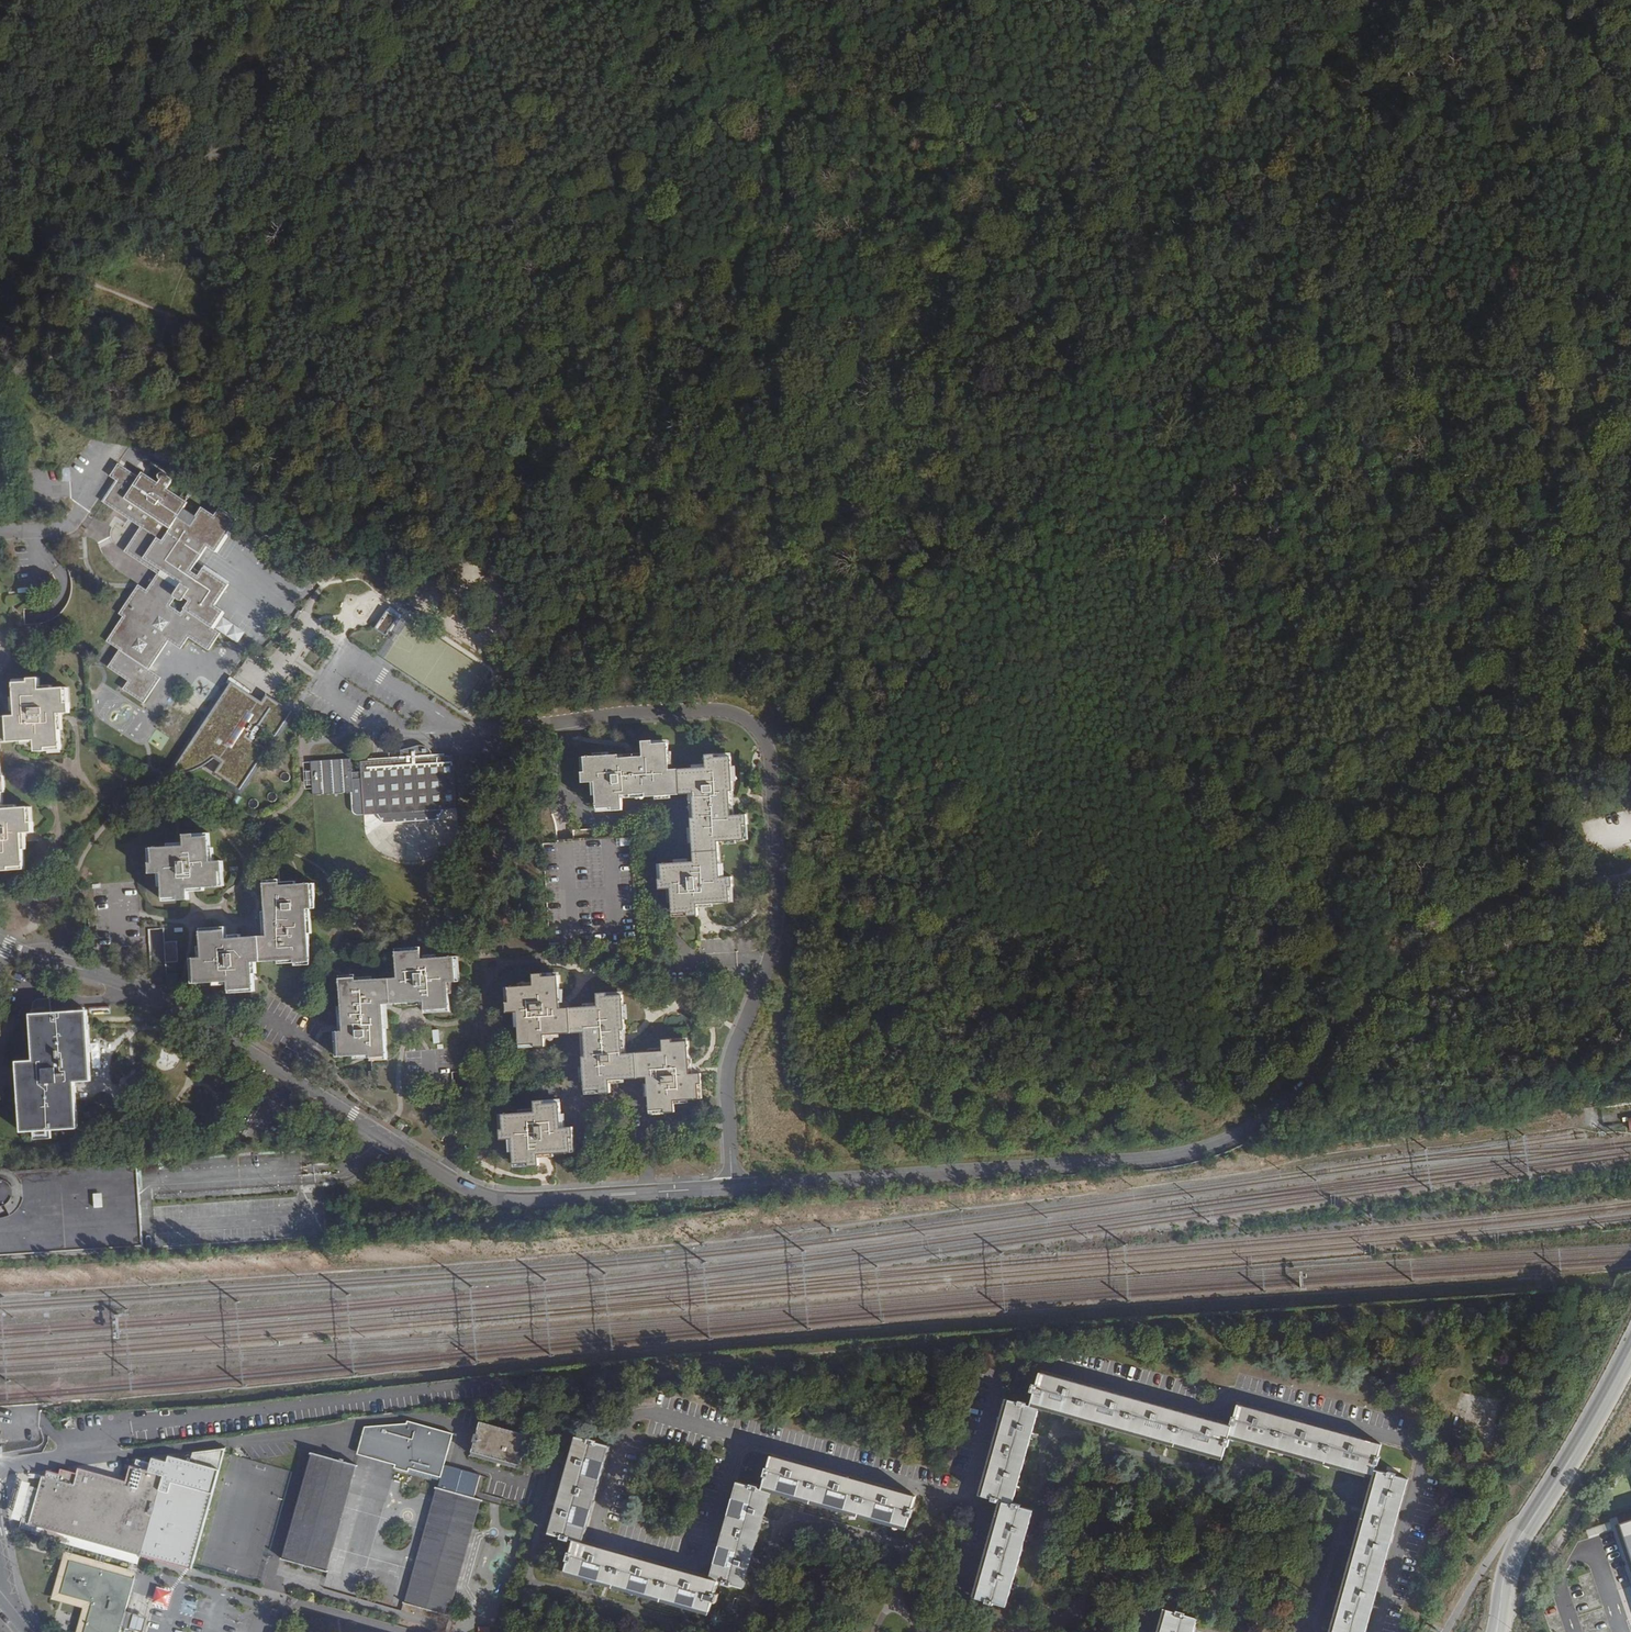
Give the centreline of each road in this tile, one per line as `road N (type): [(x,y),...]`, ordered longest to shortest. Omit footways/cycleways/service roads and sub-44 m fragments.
road 1 (track): [(1630,700),(547,475),(169,315)]
road 2 (residential): [(732,1187),(1143,1160),(1217,1144),(1287,1101),(1429,951),(1502,903),(1630,882)]
road 3 (track): [(1630,115),(1466,665),(1328,1060)]
road 4 (residential): [(0,943),(159,998),(488,1196),(732,1187)]
road 5 (residential): [(732,1187),(727,1080),(770,956),(778,905),(763,732),(719,711),(456,730)]
road 6 (track): [(943,557),(1165,0)]
road 7 (residential): [(0,1471),(433,1414),(464,1430),(456,1462),(522,1480)]
road 8 (track): [(536,470),(713,0)]
road 9 (residential): [(1497,1631),(1514,1547),(1630,1353)]
road 10 (track): [(1630,1439),(1530,1589),(1499,1616)]
road 11 (track): [(169,315),(0,241)]
road 12 (residential): [(0,532),(69,523),(121,441)]
road 13 (track): [(1630,806),(1622,771),(1574,684)]

